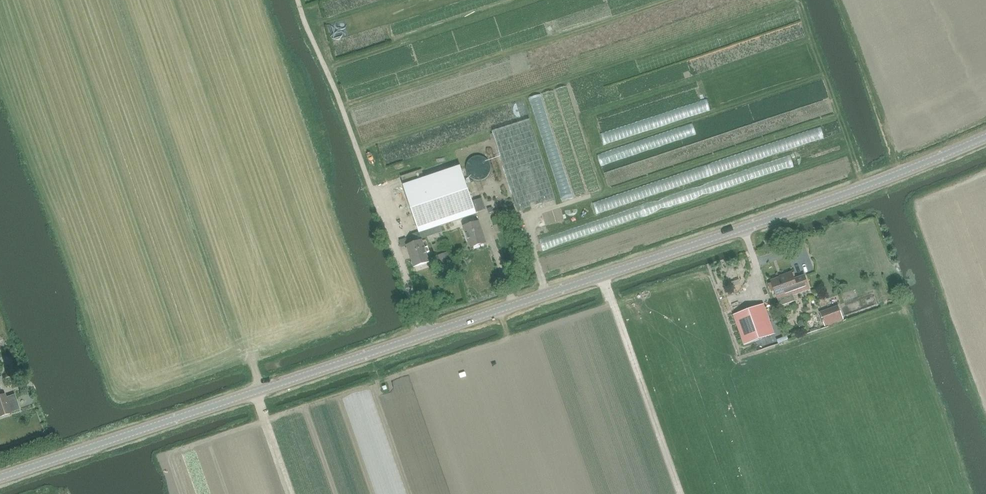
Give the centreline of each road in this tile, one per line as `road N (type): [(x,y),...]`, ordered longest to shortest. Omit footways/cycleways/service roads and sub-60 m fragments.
road 1 (tertiary): [(0,476),(852,191),(985,136)]

